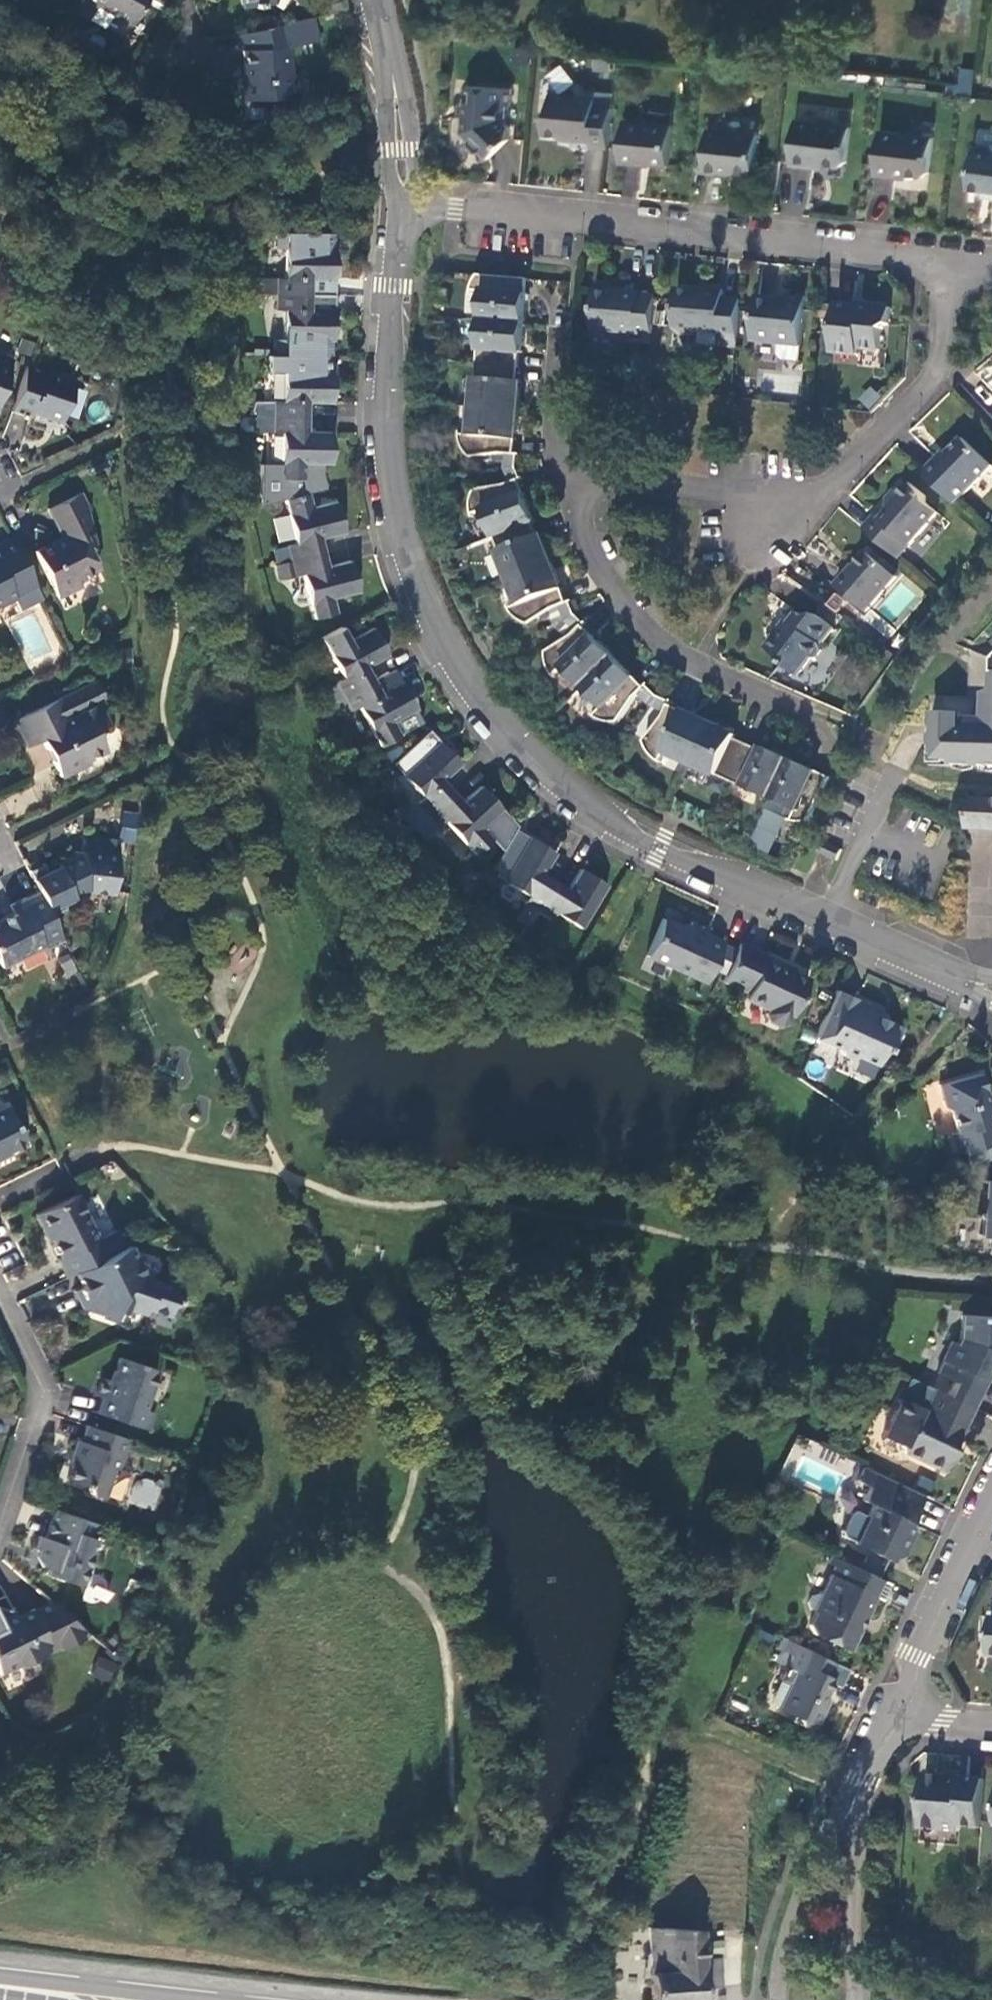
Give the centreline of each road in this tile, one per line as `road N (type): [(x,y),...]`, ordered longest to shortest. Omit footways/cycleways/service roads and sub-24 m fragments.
road 1 (residential): [(403,203),(390,385),(405,545),(445,641),(495,720),(565,790),(658,850),(991,990)]
road 2 (residential): [(403,203),(951,260)]
road 3 (residential): [(567,474),(606,577),(649,633),(681,657),(793,710)]
road 4 (residential): [(951,260),(936,373),(825,492)]
road 5 (residential): [(825,492),(725,494),(567,474)]
road 6 (residential): [(859,1789),(822,1849),(794,1922),(779,1999)]
road 7 (residential): [(991,1505),(918,1657),(905,1713)]
road 8 (residential): [(0,1518),(41,1398),(0,1308)]
road 9 (residential): [(858,1999),(859,1789)]
road 10 (residential): [(376,0),(403,203)]
road 11 (primary): [(201,1999),(0,1985)]
road 12 (residential): [(559,337),(553,403),(567,474)]

